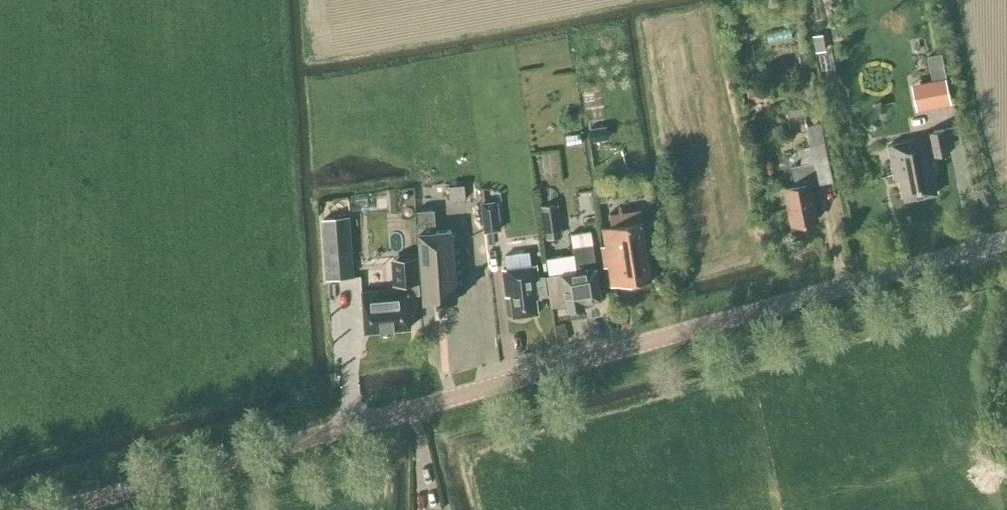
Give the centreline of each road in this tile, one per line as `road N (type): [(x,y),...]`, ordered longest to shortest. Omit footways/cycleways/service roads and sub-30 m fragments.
road 1 (tertiary): [(56,509),(1006,240)]

